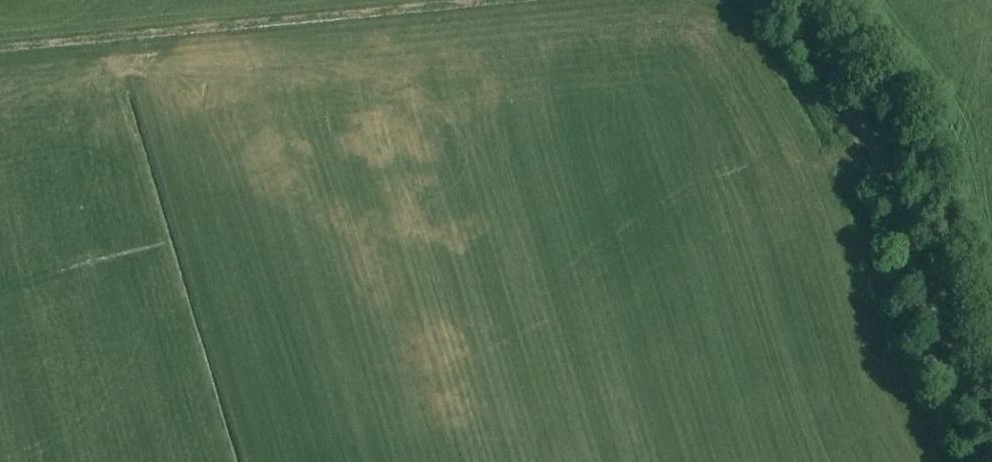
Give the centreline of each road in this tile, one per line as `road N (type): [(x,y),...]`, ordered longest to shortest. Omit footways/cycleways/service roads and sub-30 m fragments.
road 1 (track): [(991,429),(955,358),(901,216),(793,0)]

